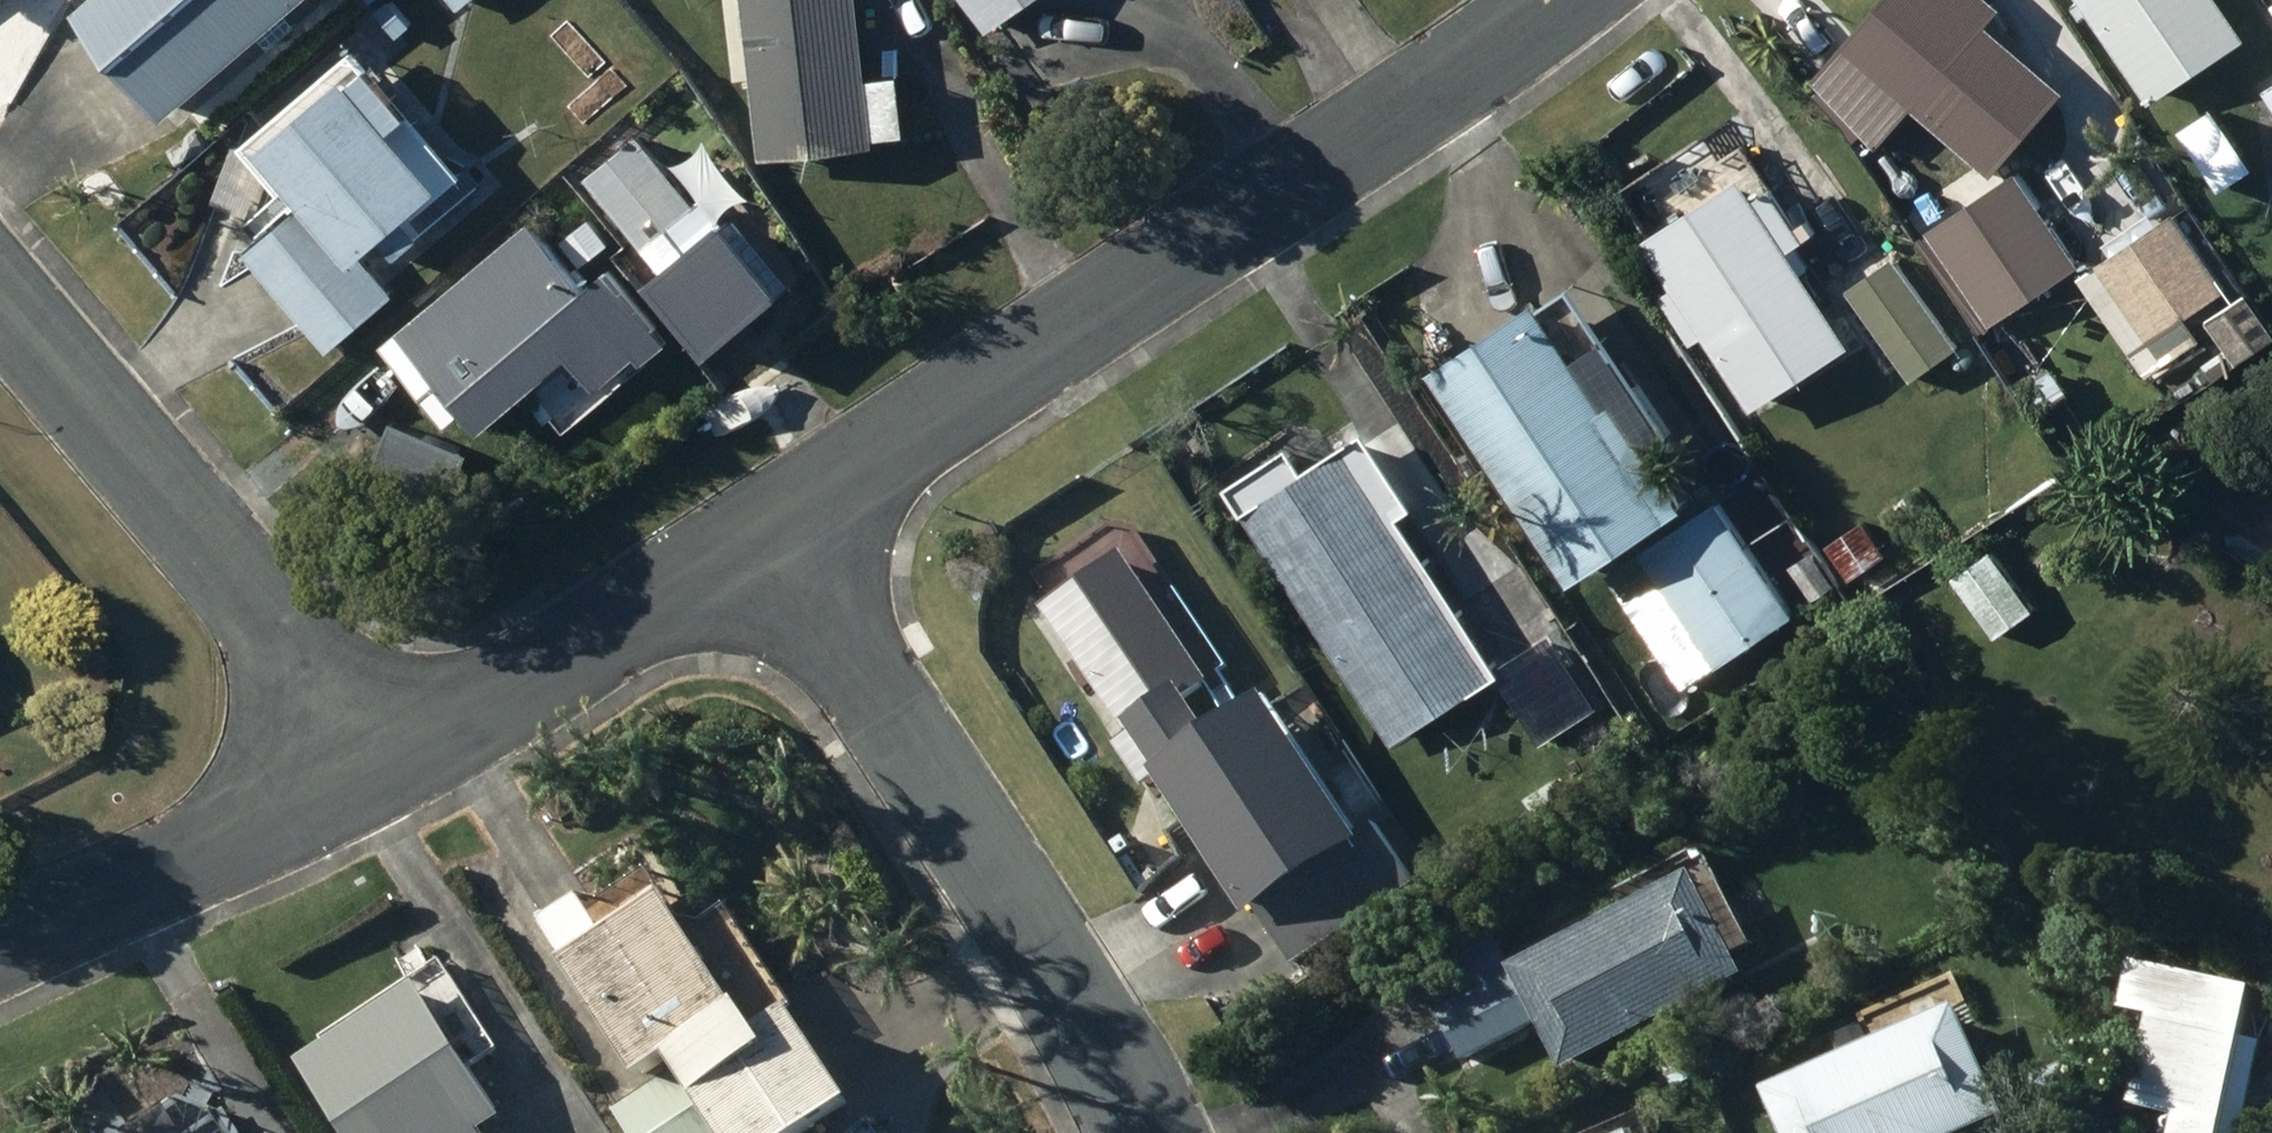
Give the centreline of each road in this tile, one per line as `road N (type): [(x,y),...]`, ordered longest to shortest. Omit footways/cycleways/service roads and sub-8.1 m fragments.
road 1 (residential): [(771,530),(1565,0)]
road 2 (residential): [(1150,1132),(771,530)]
road 3 (residential): [(389,770),(0,306)]
road 4 (residential): [(389,770),(771,530)]
road 5 (residential): [(0,944),(389,770)]

